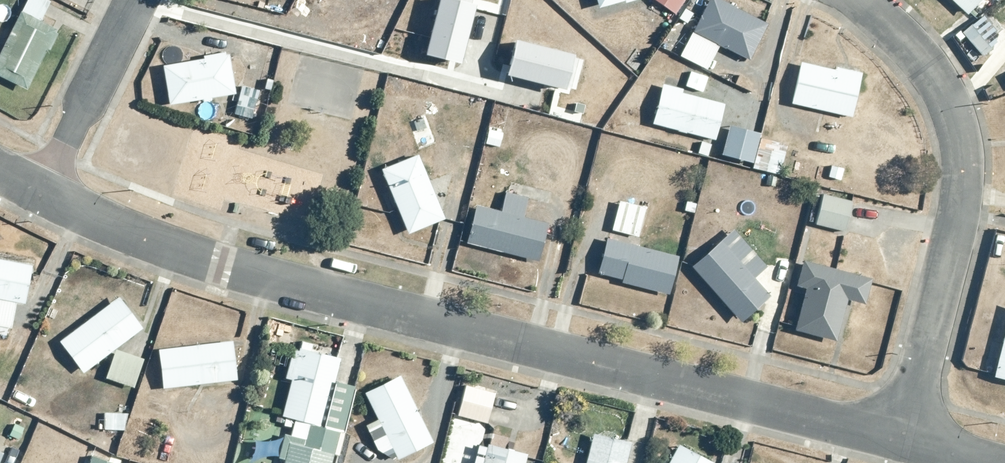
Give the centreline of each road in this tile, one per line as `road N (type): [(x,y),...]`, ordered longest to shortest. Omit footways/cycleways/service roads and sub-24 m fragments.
road 1 (residential): [(900,438),(219,264),(40,194)]
road 2 (residential): [(864,0),(928,68),(960,148),(956,230),(900,438)]
road 3 (residential): [(40,194),(130,0)]

